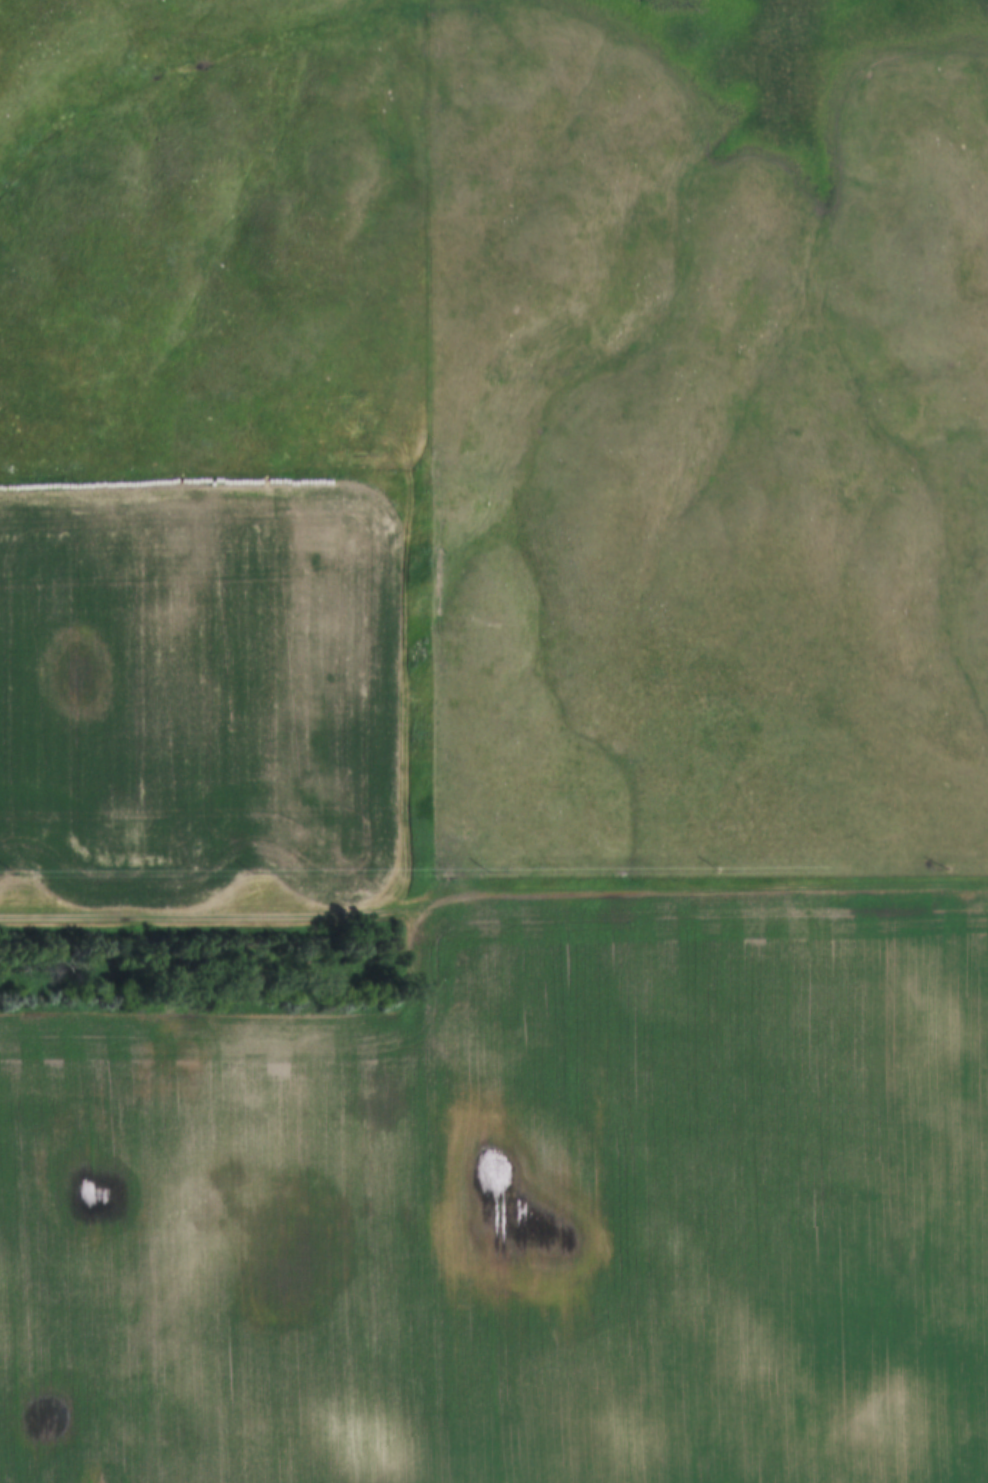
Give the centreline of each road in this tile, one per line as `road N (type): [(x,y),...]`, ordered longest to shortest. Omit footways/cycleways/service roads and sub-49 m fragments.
road 1 (track): [(987,897),(493,907),(420,921),(0,919)]

